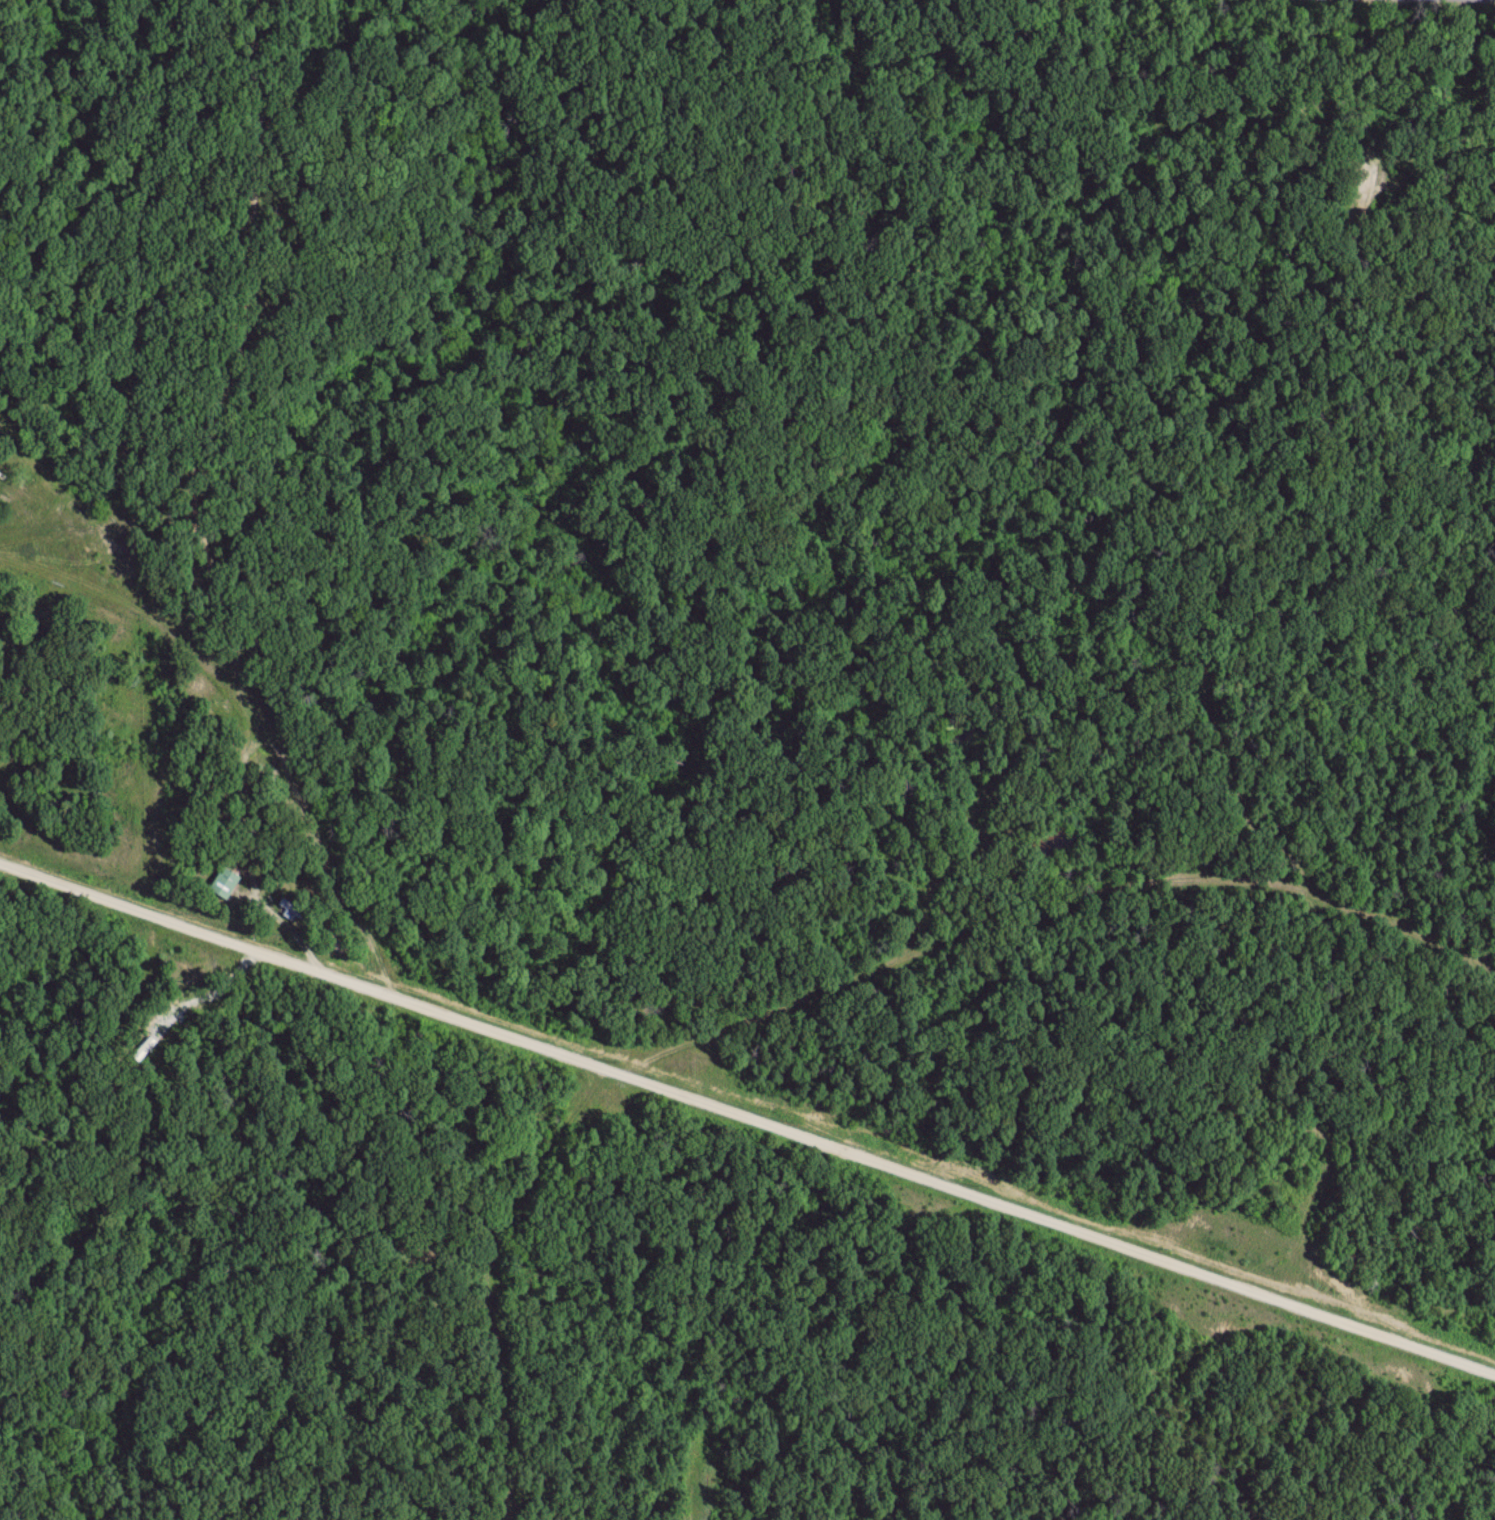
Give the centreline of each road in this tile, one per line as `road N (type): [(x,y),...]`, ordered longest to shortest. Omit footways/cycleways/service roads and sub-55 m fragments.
road 1 (residential): [(1494,1373),(0,861)]

